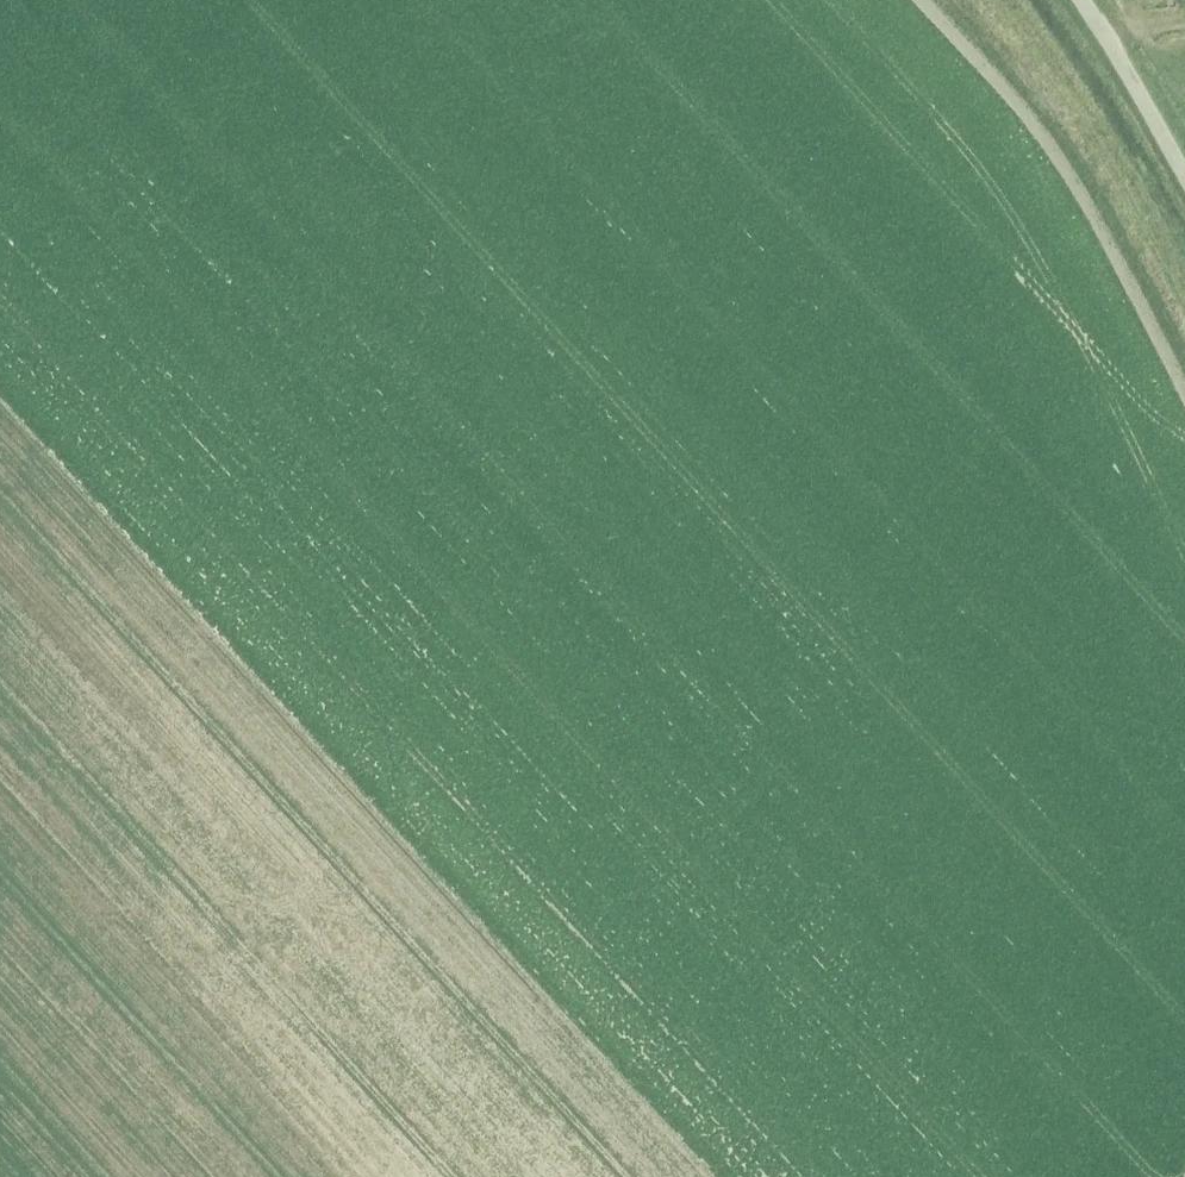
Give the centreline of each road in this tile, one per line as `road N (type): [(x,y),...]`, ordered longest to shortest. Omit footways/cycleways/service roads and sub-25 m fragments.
road 1 (unclassified): [(1184,174),(1083,0)]

